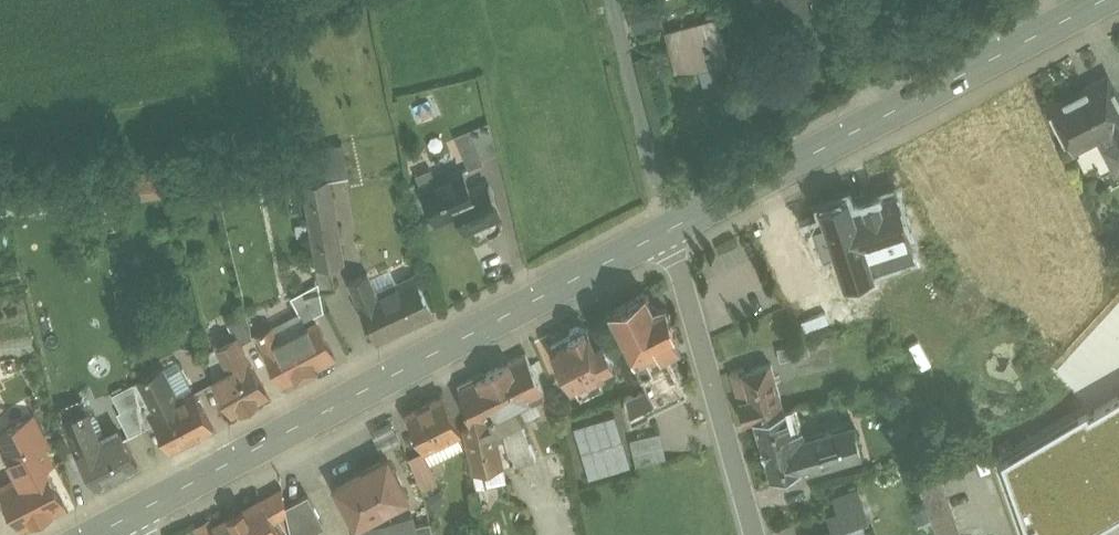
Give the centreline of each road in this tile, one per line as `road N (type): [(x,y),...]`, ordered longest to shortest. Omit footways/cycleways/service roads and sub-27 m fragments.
road 1 (secondary): [(145,507),(672,225)]
road 2 (secondary): [(672,225),(1101,0)]
road 3 (residential): [(672,225),(757,534)]

